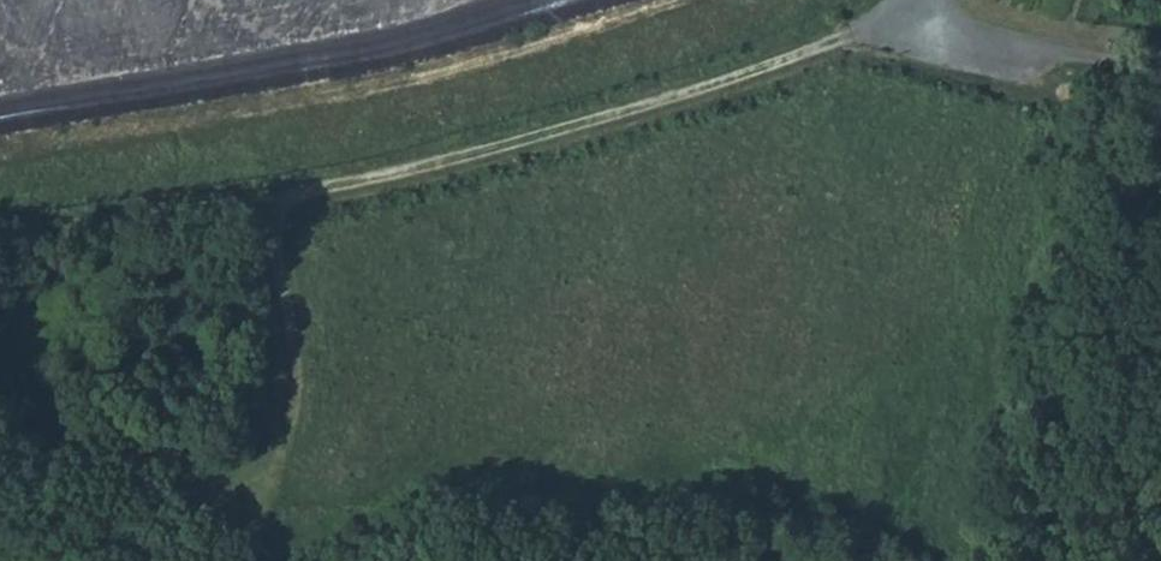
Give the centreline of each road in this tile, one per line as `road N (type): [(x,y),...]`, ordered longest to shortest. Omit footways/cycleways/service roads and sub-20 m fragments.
road 1 (track): [(920,22),(846,38),(528,140),(272,200)]
road 2 (track): [(272,200),(0,241)]
road 3 (unclassified): [(920,22),(961,42),(1155,76)]

